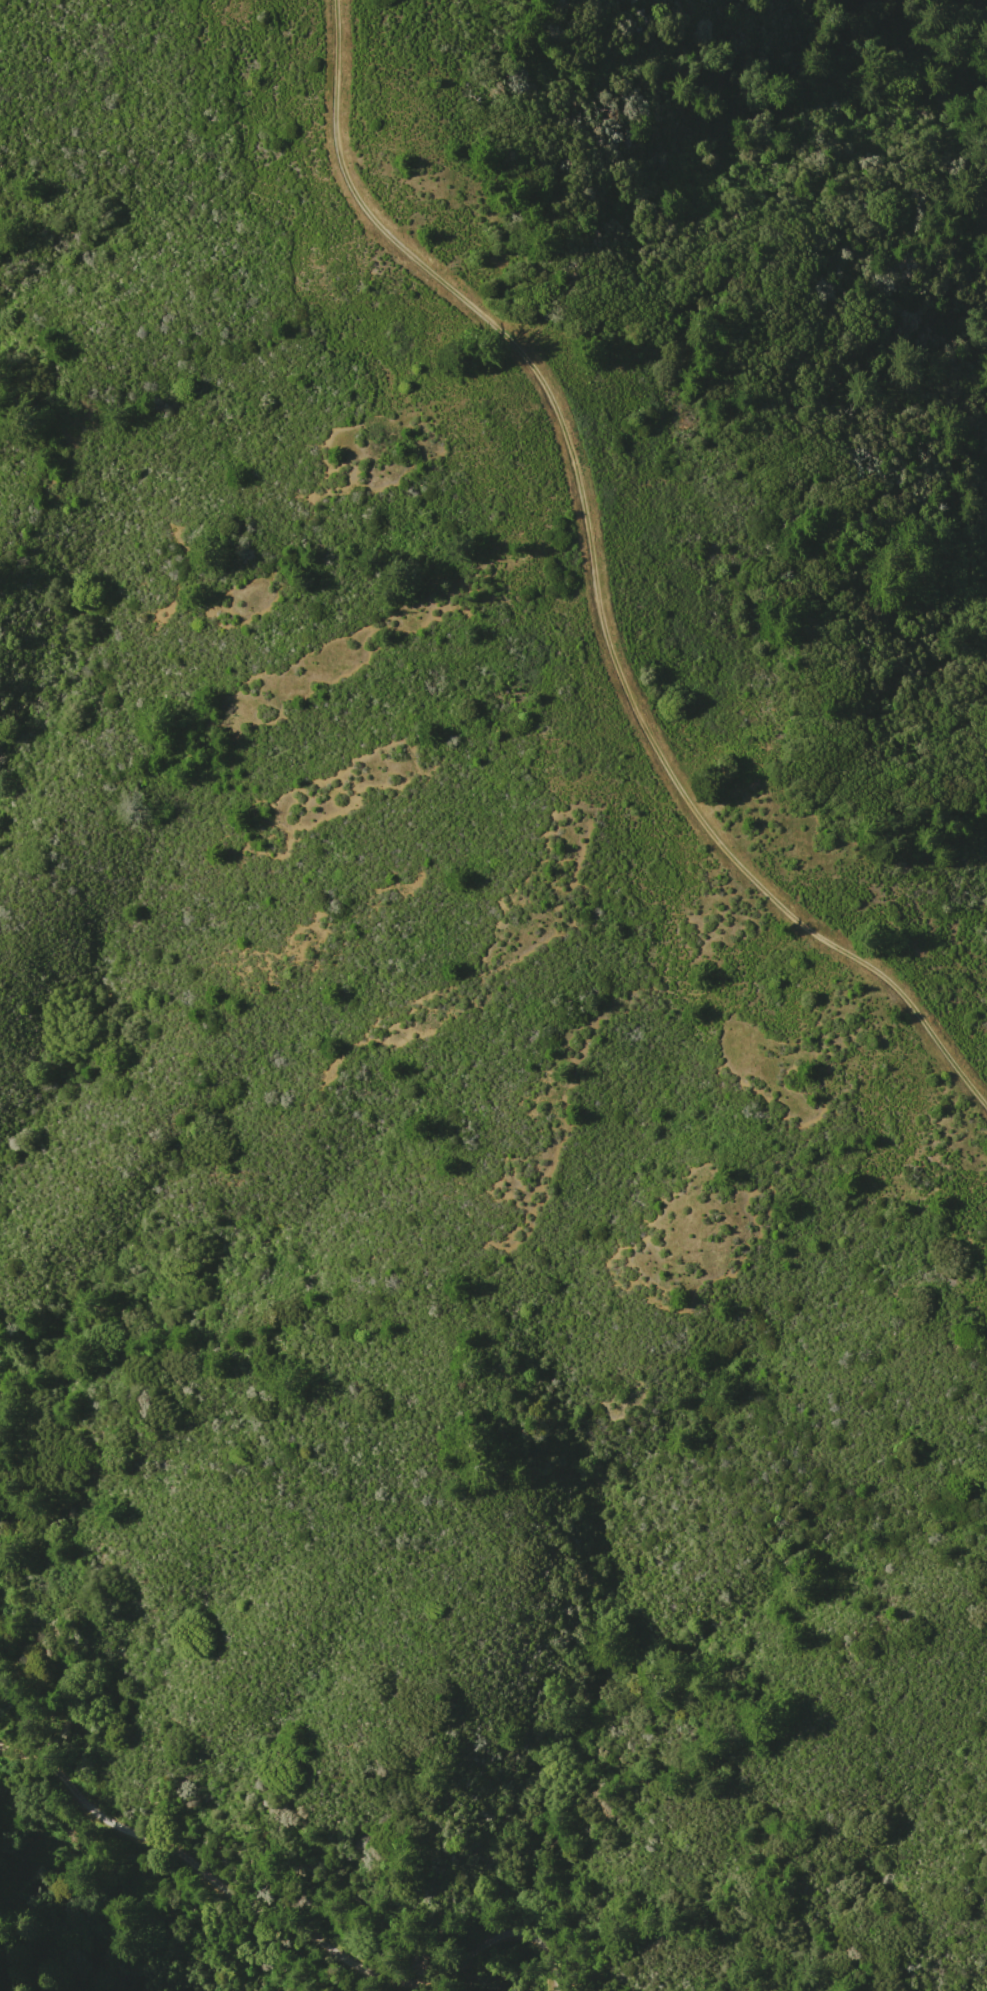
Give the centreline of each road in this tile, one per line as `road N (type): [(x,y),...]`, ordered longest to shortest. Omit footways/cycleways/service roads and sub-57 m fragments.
road 1 (track): [(340,0),(348,169),(364,203),(534,364),(564,420),(591,510),(608,626),(673,777),(775,898),(818,937),(881,971),(914,1000),(930,1034),(986,1104)]
road 2 (track): [(553,1990),(532,1950),(506,1937),(412,1990),(233,1875),(108,1833),(0,1757)]

